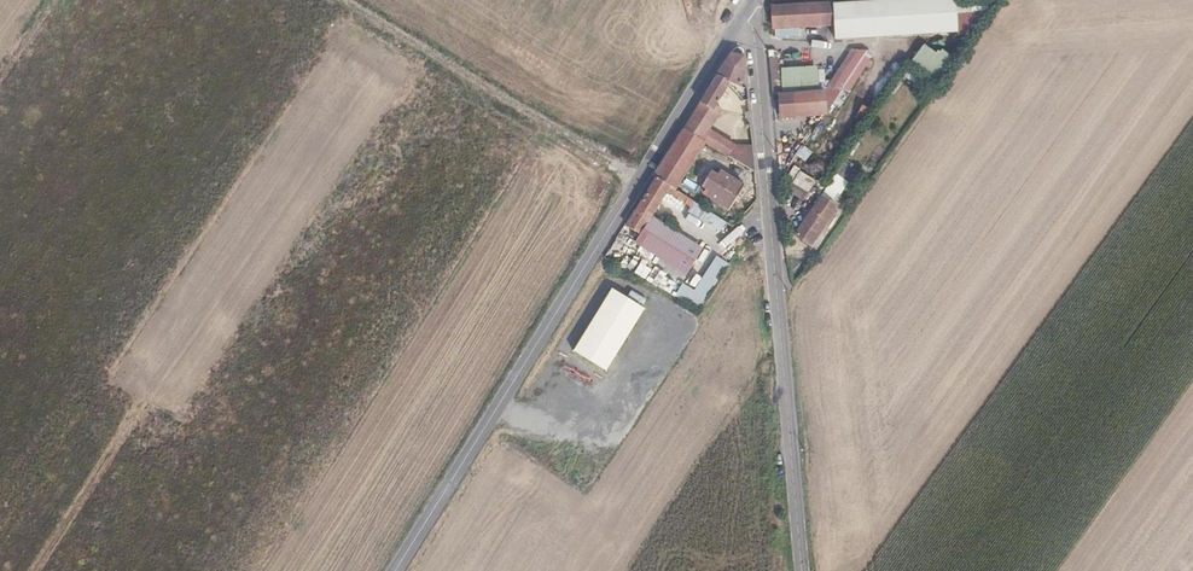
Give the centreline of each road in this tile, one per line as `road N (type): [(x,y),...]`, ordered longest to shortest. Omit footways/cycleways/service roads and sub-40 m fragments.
road 1 (tertiary): [(396,570),(744,14)]
road 2 (residential): [(804,570),(755,35),(744,14)]
road 3 (track): [(341,0),(640,180)]

